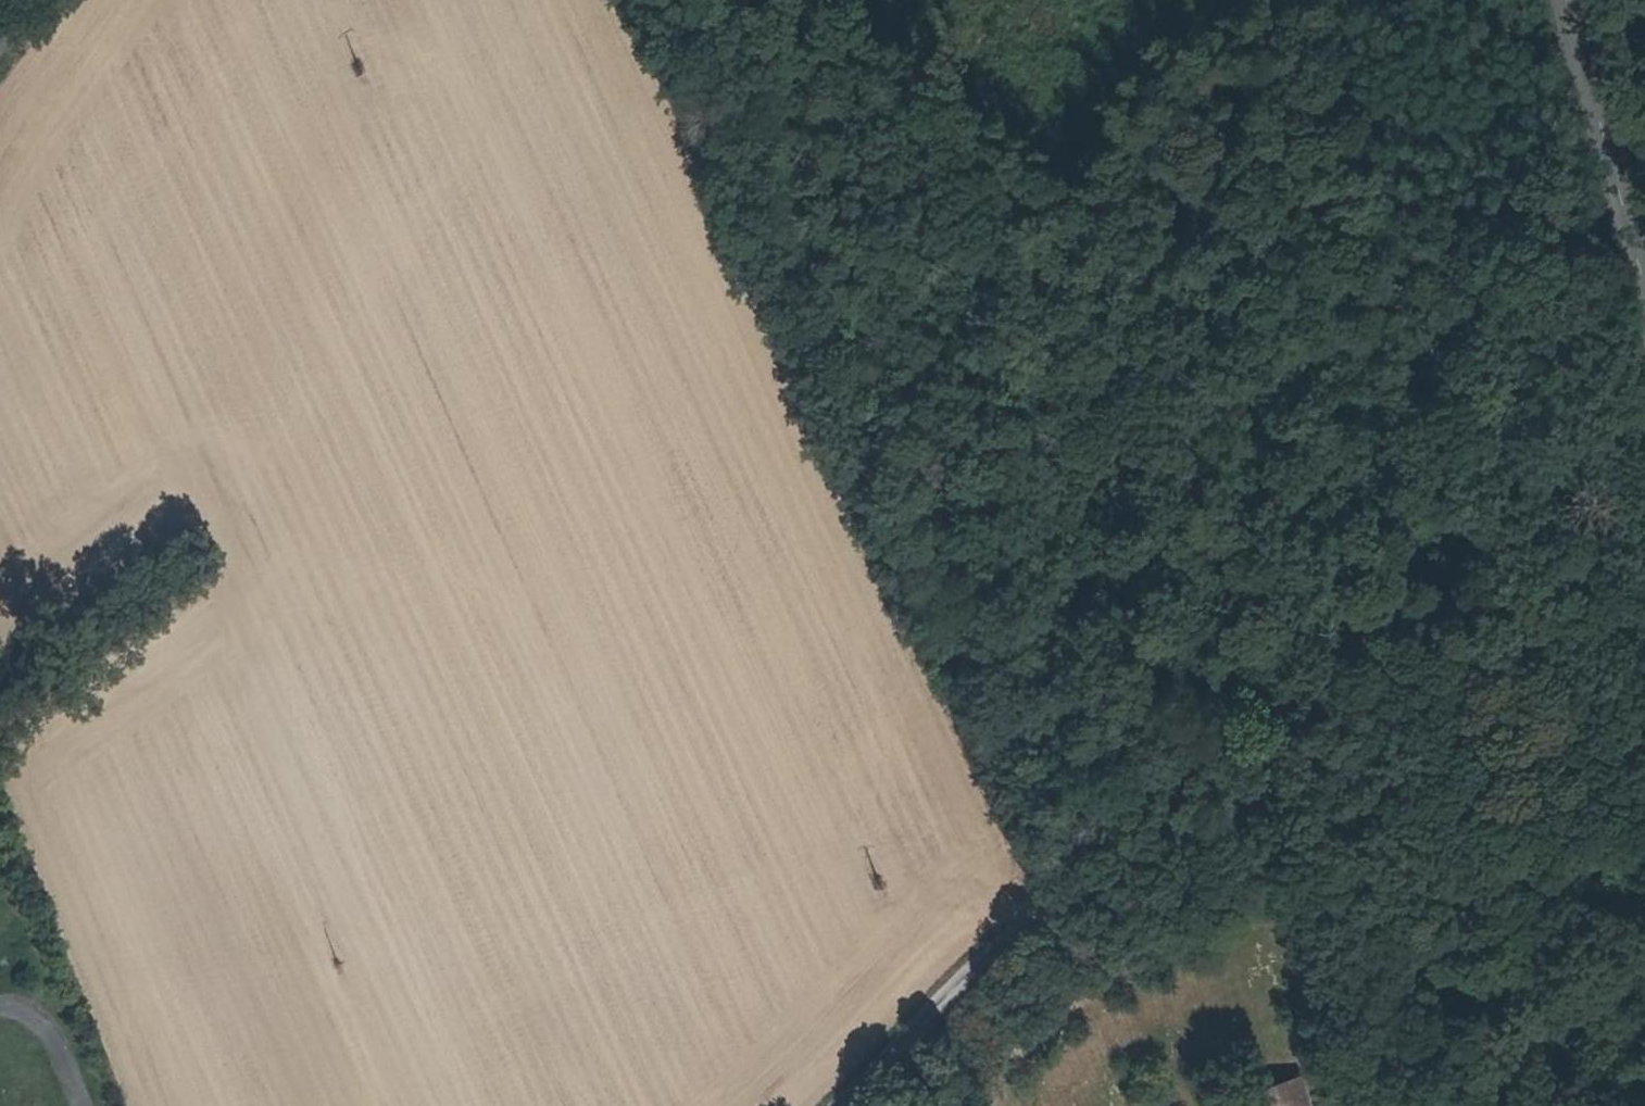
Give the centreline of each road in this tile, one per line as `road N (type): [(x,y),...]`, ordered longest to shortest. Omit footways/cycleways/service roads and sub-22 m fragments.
road 1 (unclassified): [(836,1105),(1038,912),(1644,291)]
road 2 (secondary): [(1644,266),(1571,0)]
road 3 (unclassified): [(0,1016),(11,1015),(60,1055),(79,1105)]

